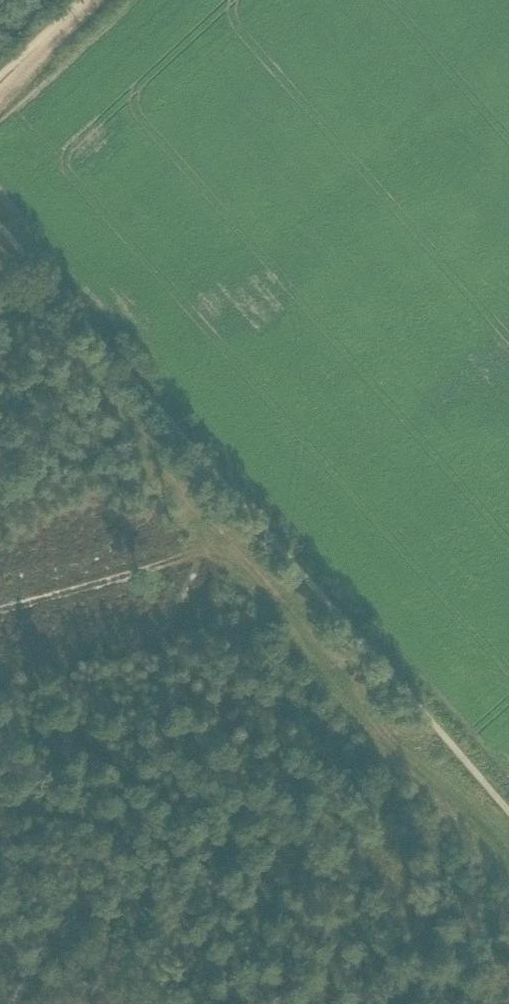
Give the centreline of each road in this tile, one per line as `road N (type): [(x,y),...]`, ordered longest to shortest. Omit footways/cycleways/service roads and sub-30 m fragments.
road 1 (track): [(0,286),(508,858)]
road 2 (track): [(226,539),(0,600)]
road 3 (track): [(110,0),(0,101)]

